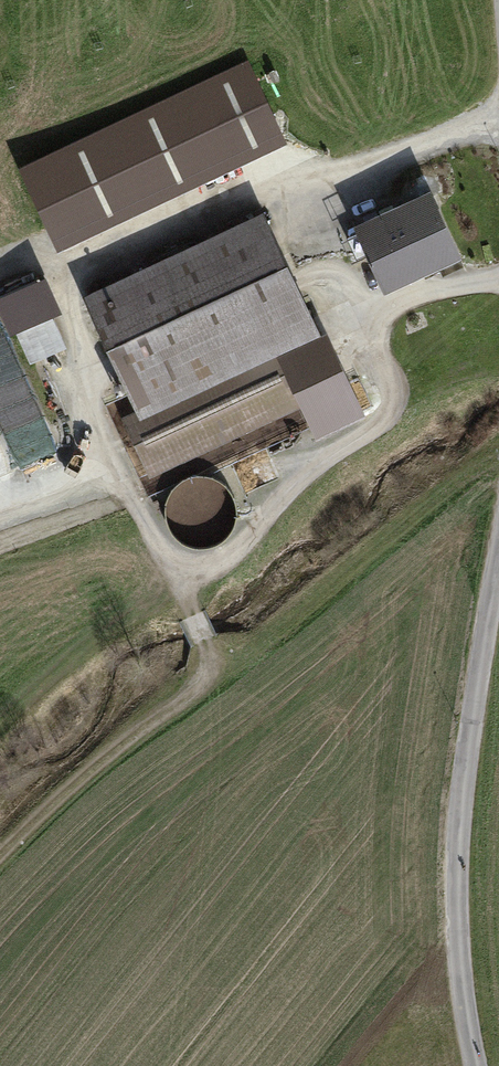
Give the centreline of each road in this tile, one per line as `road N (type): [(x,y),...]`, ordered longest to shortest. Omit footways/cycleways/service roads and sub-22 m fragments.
road 1 (unclassified): [(498,558),(460,813),(457,902),(478,1065)]
road 2 (track): [(180,573),(203,639),(203,677),(0,856)]

